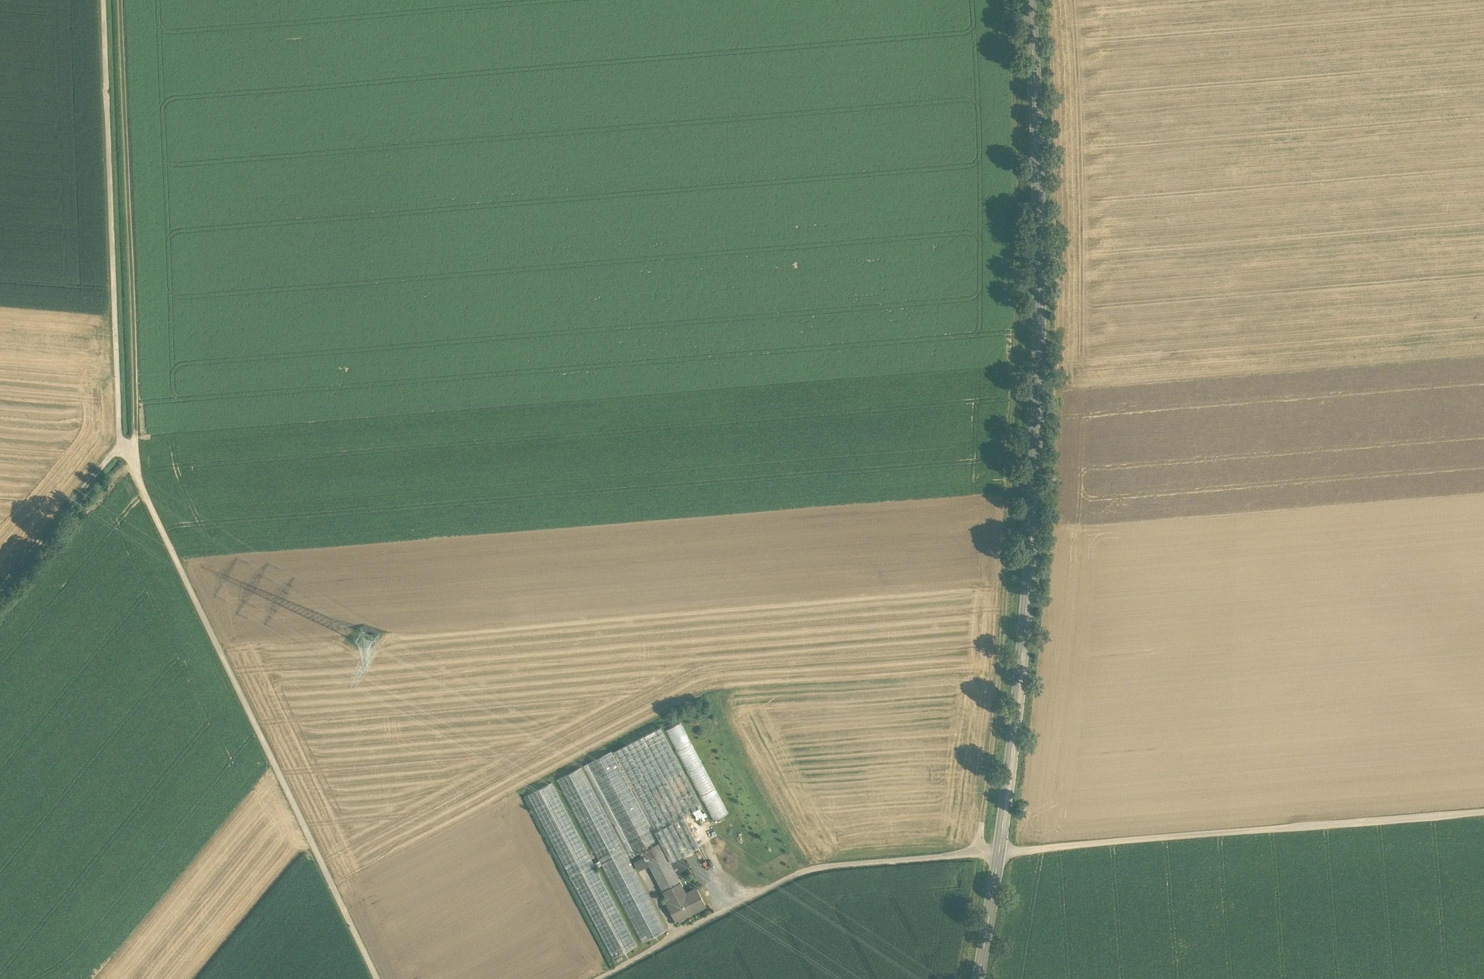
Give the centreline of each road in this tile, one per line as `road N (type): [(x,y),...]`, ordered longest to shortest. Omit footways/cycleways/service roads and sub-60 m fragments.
road 1 (secondary): [(978,978),(1030,566),(1041,269),(1031,0)]
road 2 (track): [(1008,0),(1020,417),(977,853)]
road 3 (track): [(378,978),(262,746),(132,451)]
road 4 (track): [(1483,812),(998,854)]
road 5 (track): [(132,451),(119,0)]
road 6 (track): [(104,0),(121,444)]
road 7 (track): [(0,591),(121,444)]

